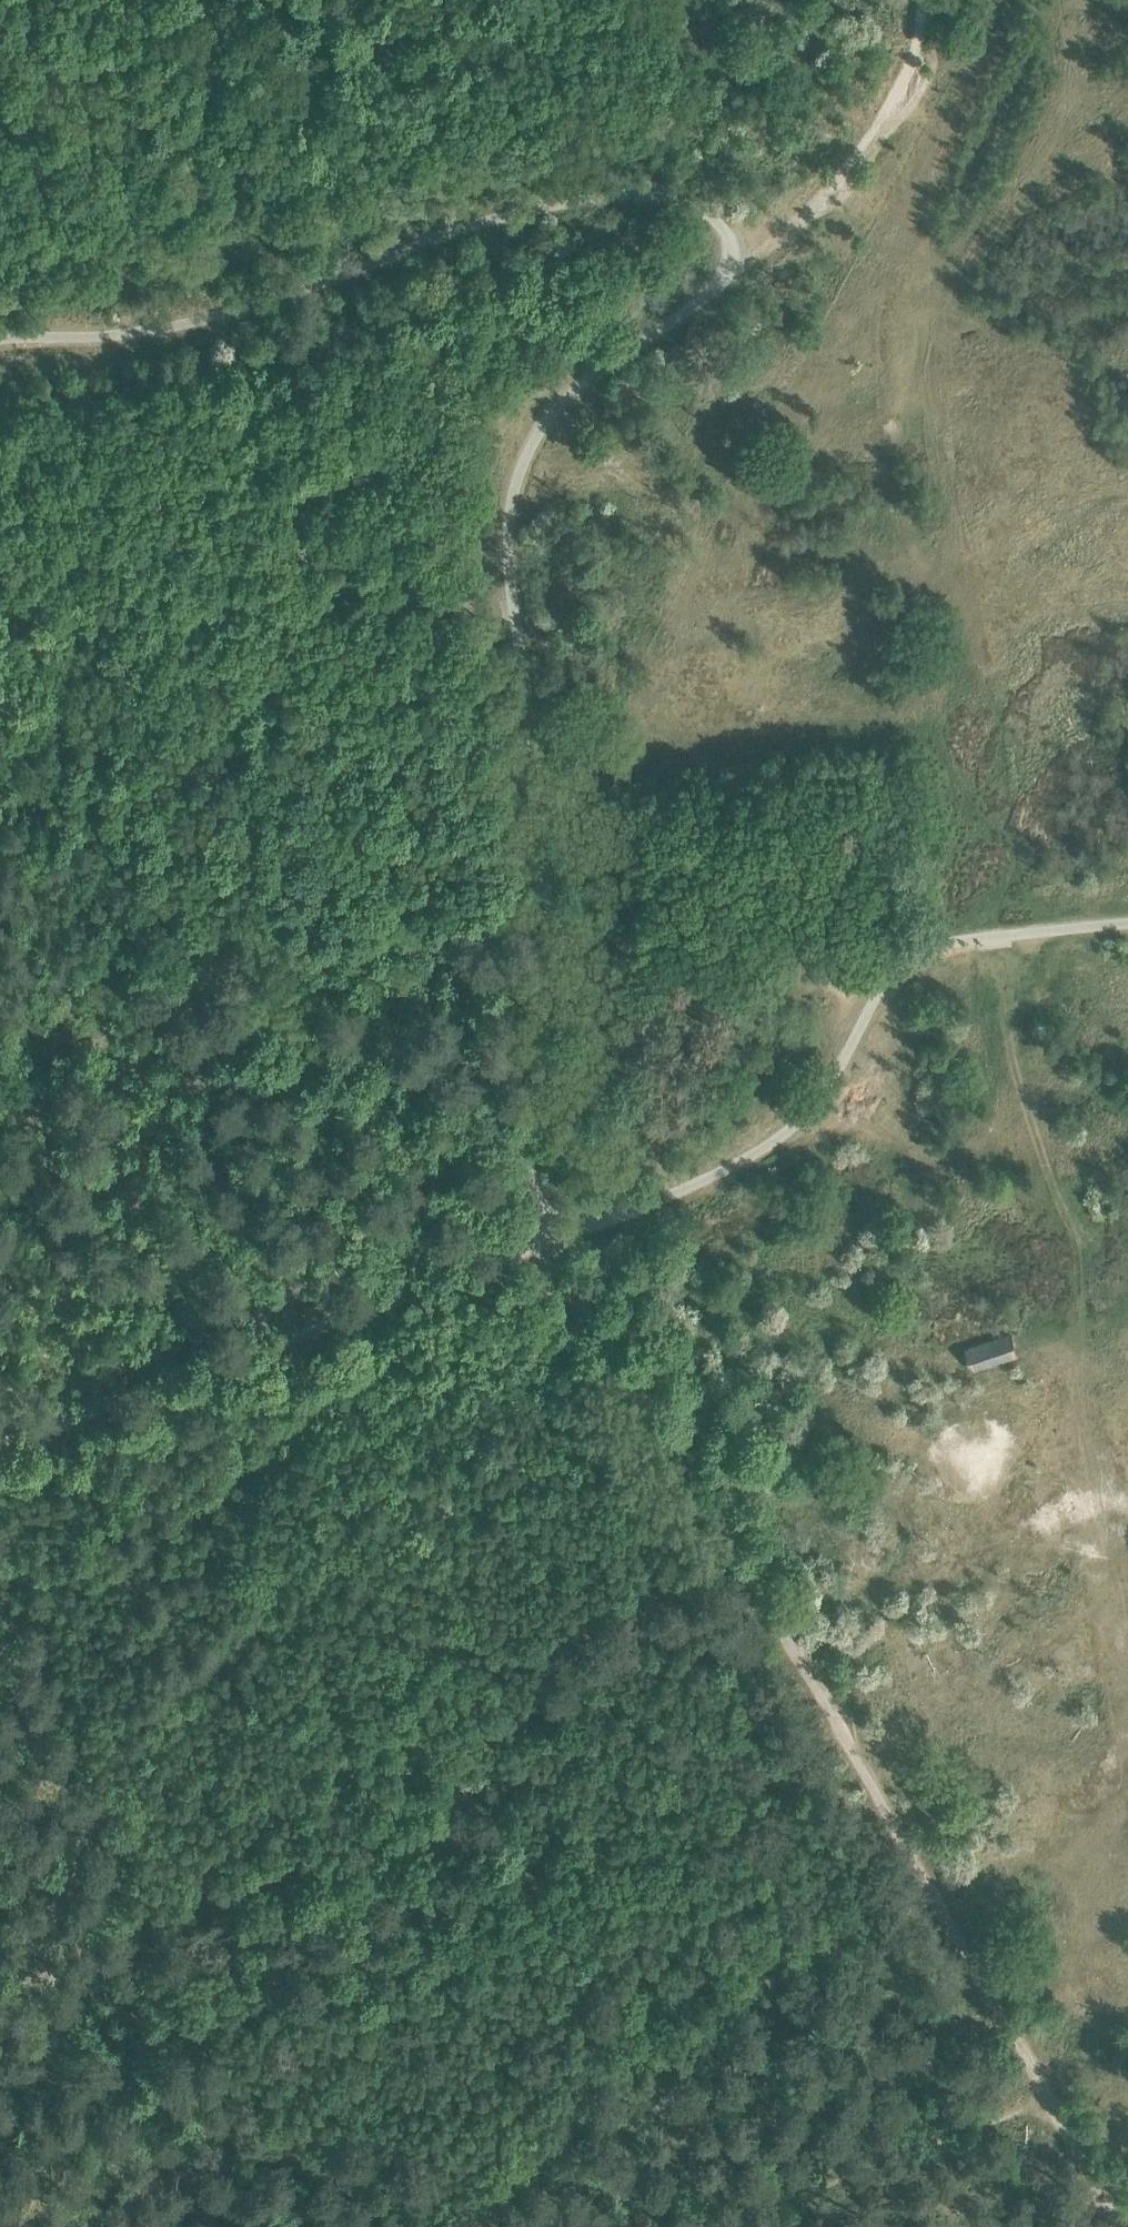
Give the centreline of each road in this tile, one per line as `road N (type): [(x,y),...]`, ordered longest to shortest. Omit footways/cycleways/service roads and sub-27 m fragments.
road 1 (track): [(508,568),(285,583),(0,695)]
road 2 (track): [(734,264),(818,198),(863,145),(910,64),(918,0)]

